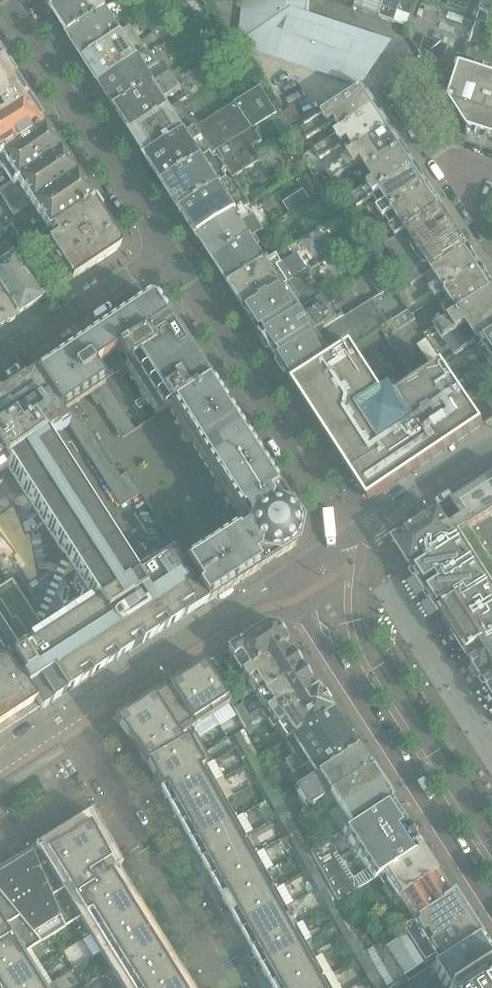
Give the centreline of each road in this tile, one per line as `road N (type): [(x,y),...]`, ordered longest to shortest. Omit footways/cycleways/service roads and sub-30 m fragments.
road 1 (residential): [(275,582),(491,913)]
road 2 (residential): [(350,535),(173,253)]
road 3 (residential): [(173,253),(7,0)]
road 4 (residential): [(275,582),(62,720)]
road 5 (residential): [(0,363),(173,253)]
road 6 (residential): [(491,453),(350,535)]
road 7 (residential): [(457,183),(391,82)]

